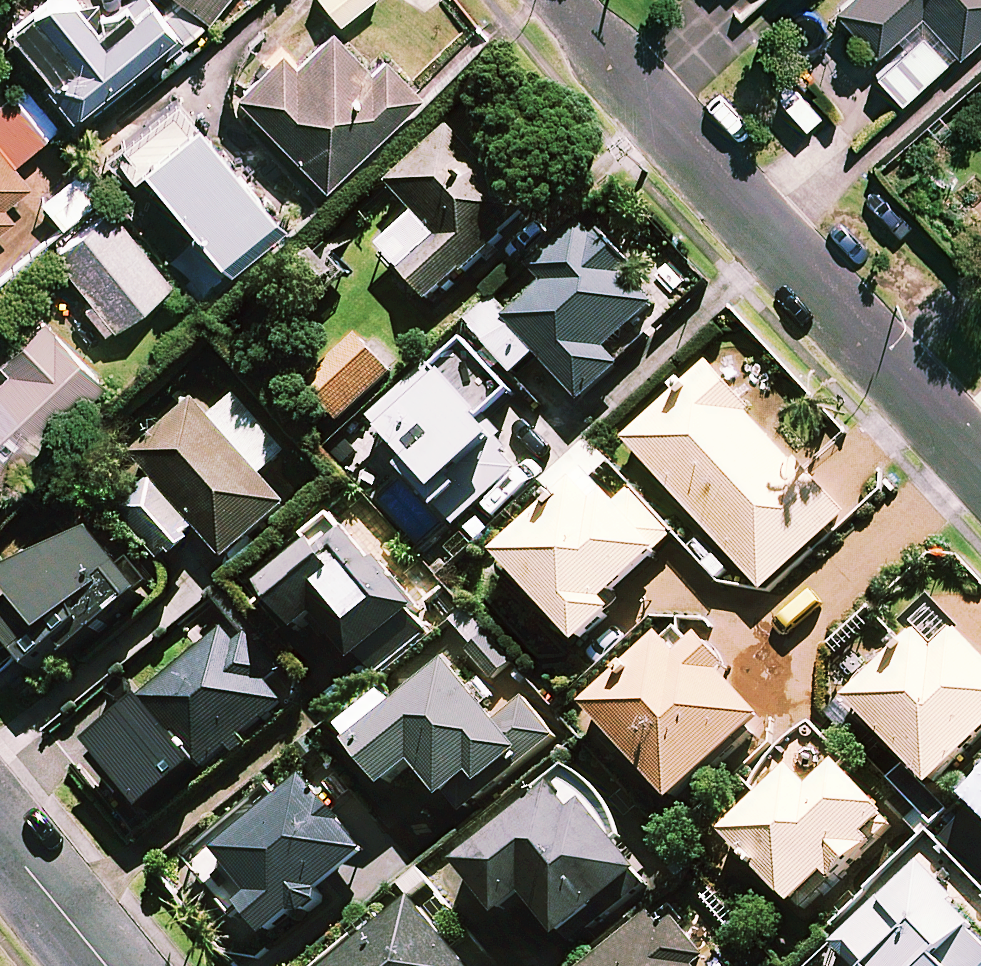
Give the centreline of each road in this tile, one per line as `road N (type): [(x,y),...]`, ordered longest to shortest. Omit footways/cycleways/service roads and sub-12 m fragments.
road 1 (residential): [(560,0),(980,454)]
road 2 (residential): [(0,832),(107,965)]

